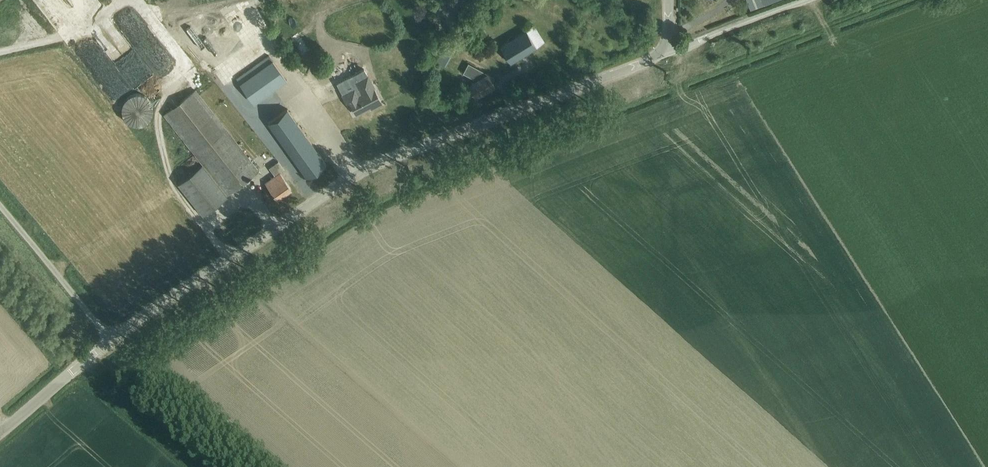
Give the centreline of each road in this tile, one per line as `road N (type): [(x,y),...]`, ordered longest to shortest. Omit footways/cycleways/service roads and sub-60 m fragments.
road 1 (unclassified): [(112,339),(372,166),(668,53)]
road 2 (unclassified): [(112,339),(0,206)]
road 3 (unclassified): [(668,53),(807,0)]
road 4 (unclassified): [(0,434),(112,339)]

